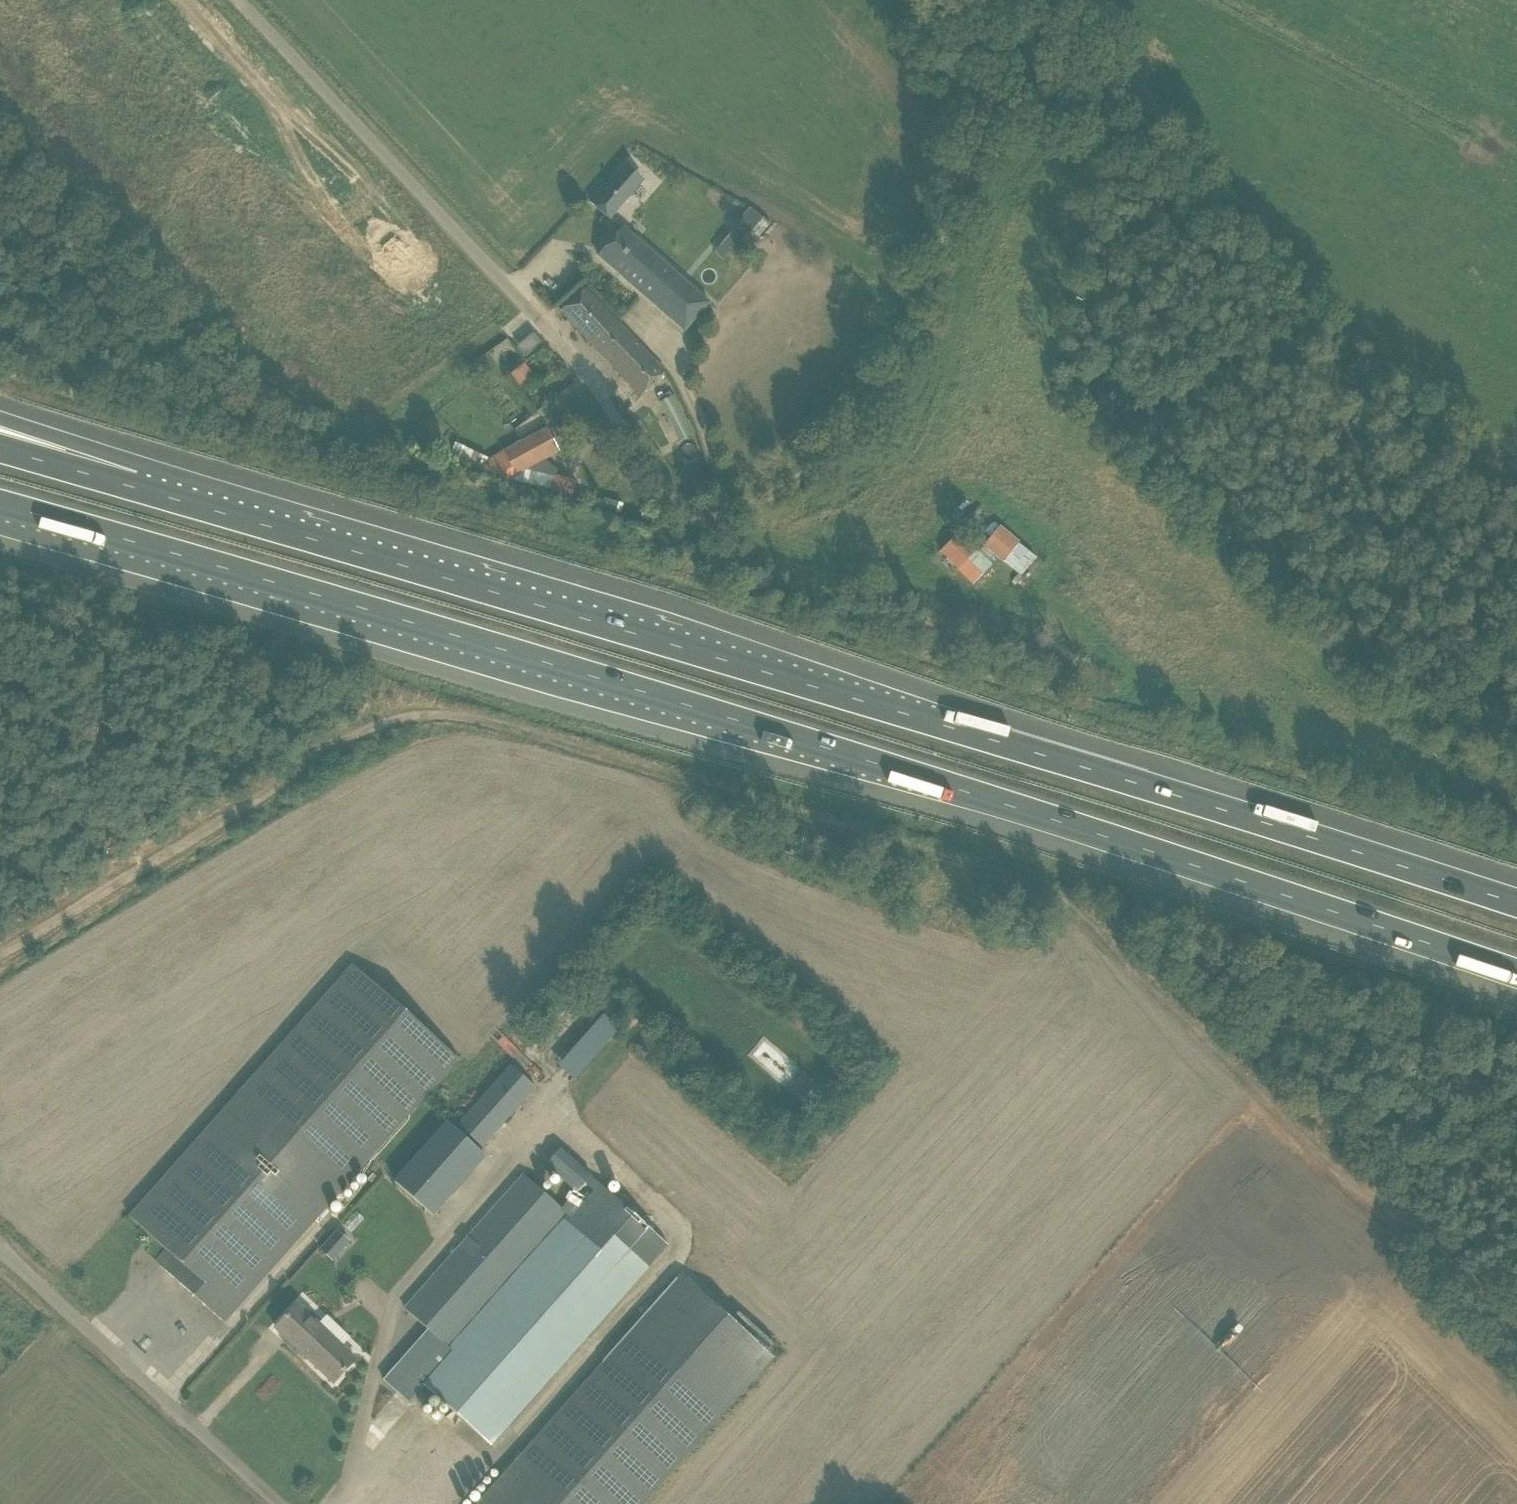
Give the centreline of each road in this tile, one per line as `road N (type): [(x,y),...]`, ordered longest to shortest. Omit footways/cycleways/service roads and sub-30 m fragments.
road 1 (track): [(0,964),(361,743),(413,717),(480,719),(1051,894),(1090,914),(1516,1324)]
road 2 (motorway): [(0,507),(507,650),(1516,971)]
road 3 (motorway): [(1516,896),(135,487)]
road 4 (track): [(1022,0),(897,360),(853,440),(719,521),(684,510),(664,481)]
road 5 (unclassified): [(664,481),(544,327),(245,0)]
road 6 (unclassified): [(281,1503),(0,1251)]
road 7 (motorway): [(135,487),(0,432)]
road 8 (motorway): [(135,487),(0,449)]

